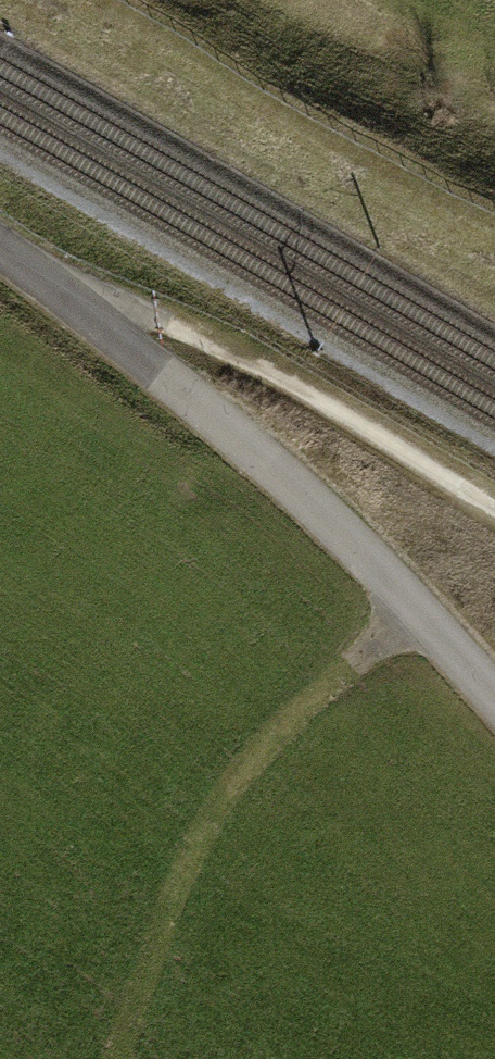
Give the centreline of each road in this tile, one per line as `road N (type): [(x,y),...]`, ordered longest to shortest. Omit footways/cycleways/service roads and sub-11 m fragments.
road 1 (track): [(0,246),(281,476),(494,695)]
road 2 (track): [(416,609),(286,725),(229,789),(179,892),(119,1058)]
road 3 (track): [(63,293),(221,345),(494,510)]

